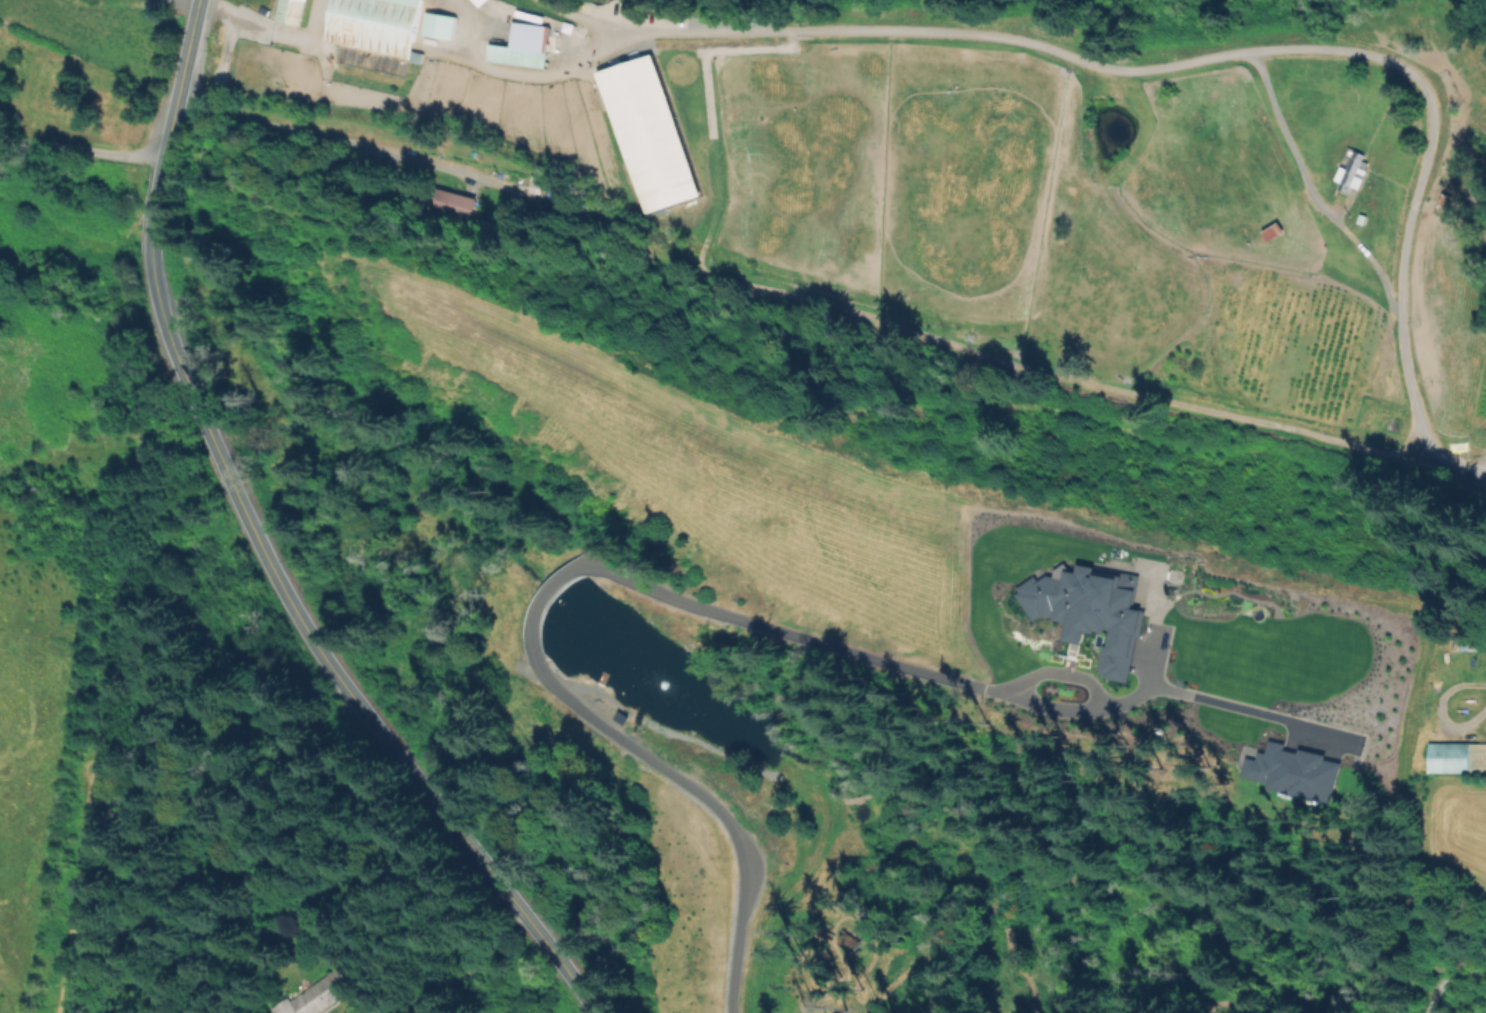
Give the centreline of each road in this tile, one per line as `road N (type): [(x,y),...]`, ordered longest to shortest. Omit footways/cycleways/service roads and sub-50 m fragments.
road 1 (secondary): [(201,0),(156,236),(177,352),(268,554),(320,646),(595,1012)]

